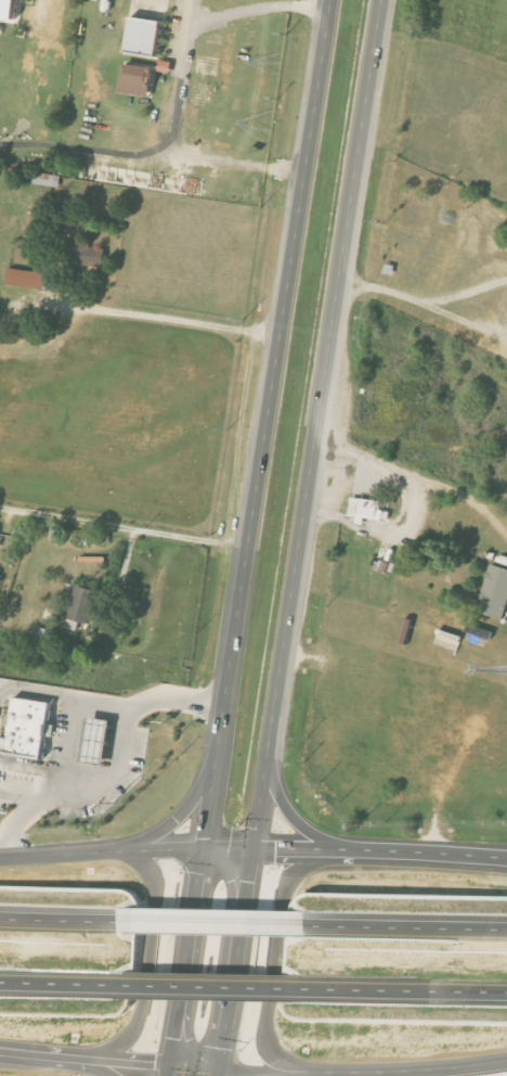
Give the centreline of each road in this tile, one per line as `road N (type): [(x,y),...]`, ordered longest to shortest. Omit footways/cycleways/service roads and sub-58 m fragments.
road 1 (primary): [(333,0),(205,848)]
road 2 (primary): [(253,847),(384,0)]
road 3 (trunk): [(401,851),(67,854)]
road 4 (trunk): [(340,847),(297,867),(282,894),(263,1027),(276,1058),(294,1071)]
road 5 (trunk): [(89,1056),(113,1048),(141,1012),(156,894),(141,862),(112,849)]
road 6 (primary): [(219,1075),(253,847)]
road 7 (primary): [(205,848),(168,1075)]
road 8 (trunk): [(0,1049),(220,1067)]
road 9 (trunk): [(506,929),(299,923)]
road 10 (trunk): [(301,988),(506,992)]
road 11 (trunk): [(299,923),(113,921)]
road 12 (trunk): [(122,984),(301,988)]
road 13 (trunk): [(294,1071),(469,1065)]
road 14 (primary): [(218,750),(174,821),(112,849)]
road 15 (primary): [(340,847),(294,818),(269,753)]
road 16 (trunk): [(0,981),(122,984)]

